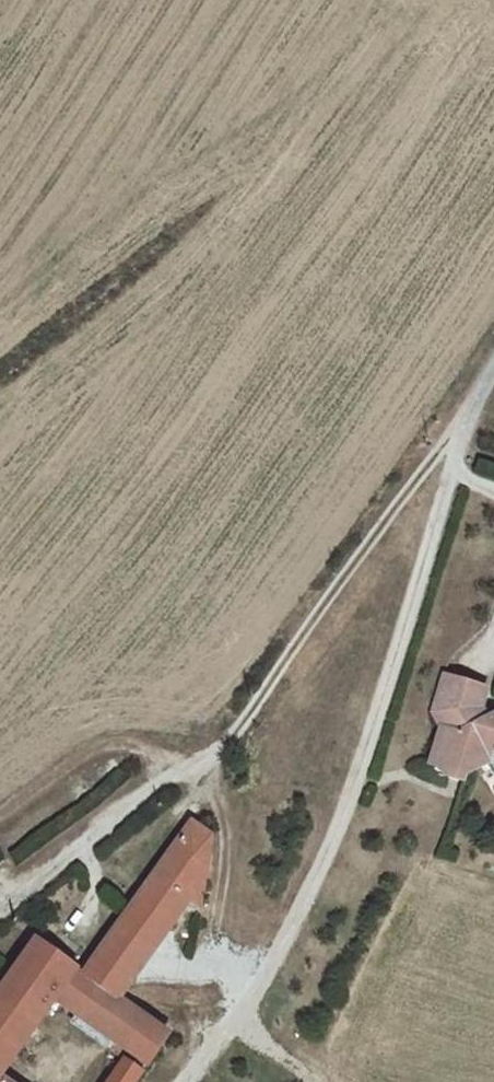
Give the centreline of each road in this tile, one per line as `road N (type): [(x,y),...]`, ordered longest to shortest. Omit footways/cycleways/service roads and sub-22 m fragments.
road 1 (unclassified): [(493,376),(463,421),(307,893),(182,1081)]
road 2 (track): [(463,421),(380,522),(213,763),(162,762),(93,740),(0,802)]

